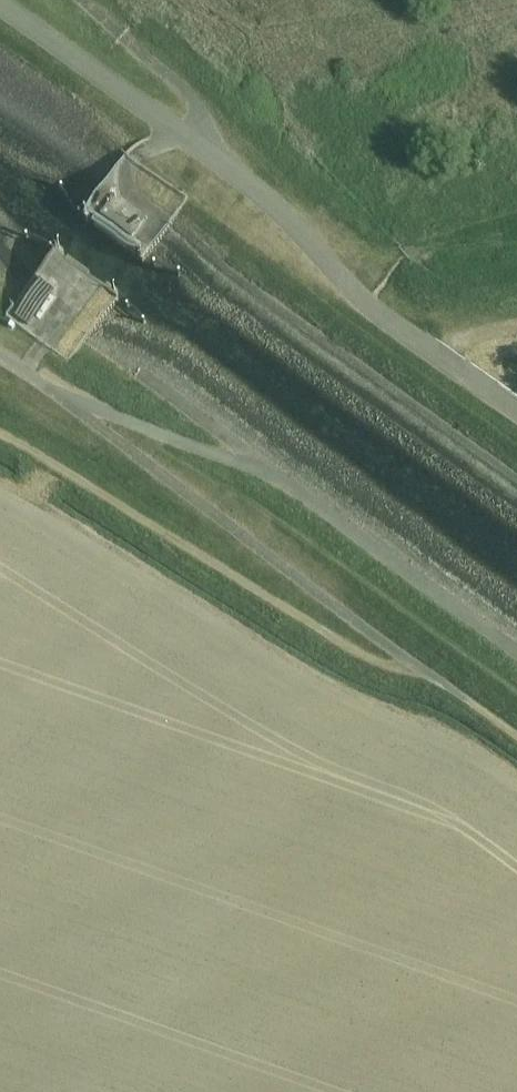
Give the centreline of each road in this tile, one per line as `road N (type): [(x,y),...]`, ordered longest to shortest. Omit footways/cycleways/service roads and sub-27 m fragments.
road 1 (unclassified): [(516,412),(357,300),(290,224),(210,155),(0,4)]
road 2 (track): [(450,692),(339,650),(34,451),(0,438)]
road 3 (track): [(450,692),(55,393)]
road 4 (track): [(210,155),(191,98),(81,0)]

